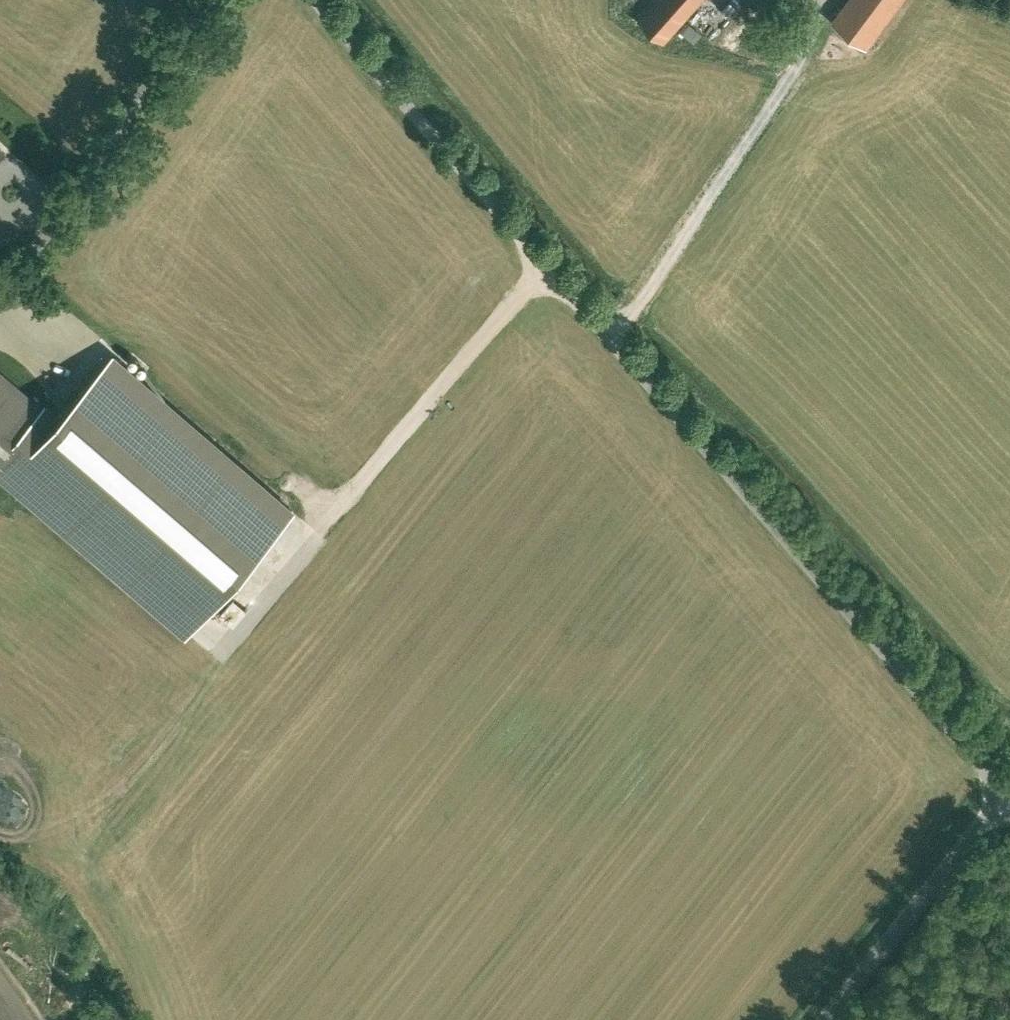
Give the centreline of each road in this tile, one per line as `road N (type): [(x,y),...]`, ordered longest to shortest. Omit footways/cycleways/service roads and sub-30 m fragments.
road 1 (unclassified): [(332,0),(1009,780)]
road 2 (unclassified): [(826,1019),(1009,788)]

